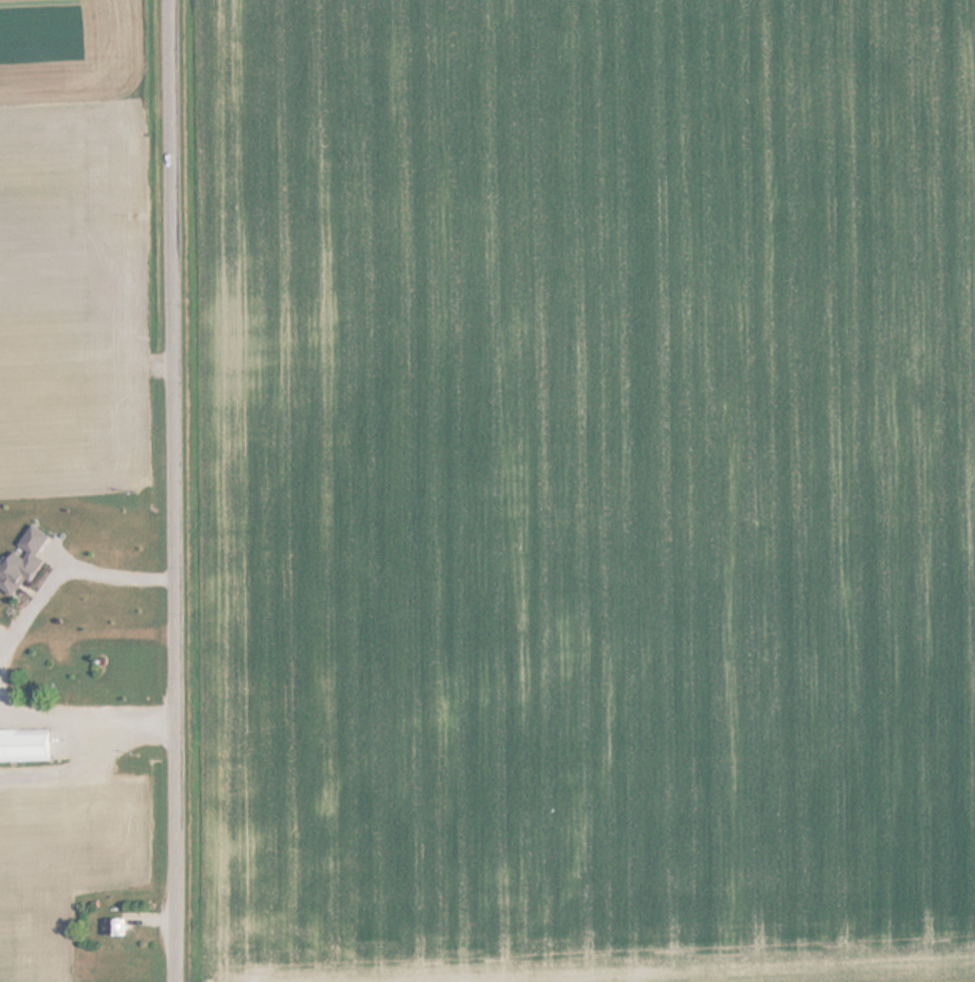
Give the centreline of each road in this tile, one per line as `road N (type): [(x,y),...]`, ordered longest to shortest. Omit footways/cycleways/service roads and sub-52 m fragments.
road 1 (residential): [(182,981),(176,0)]

